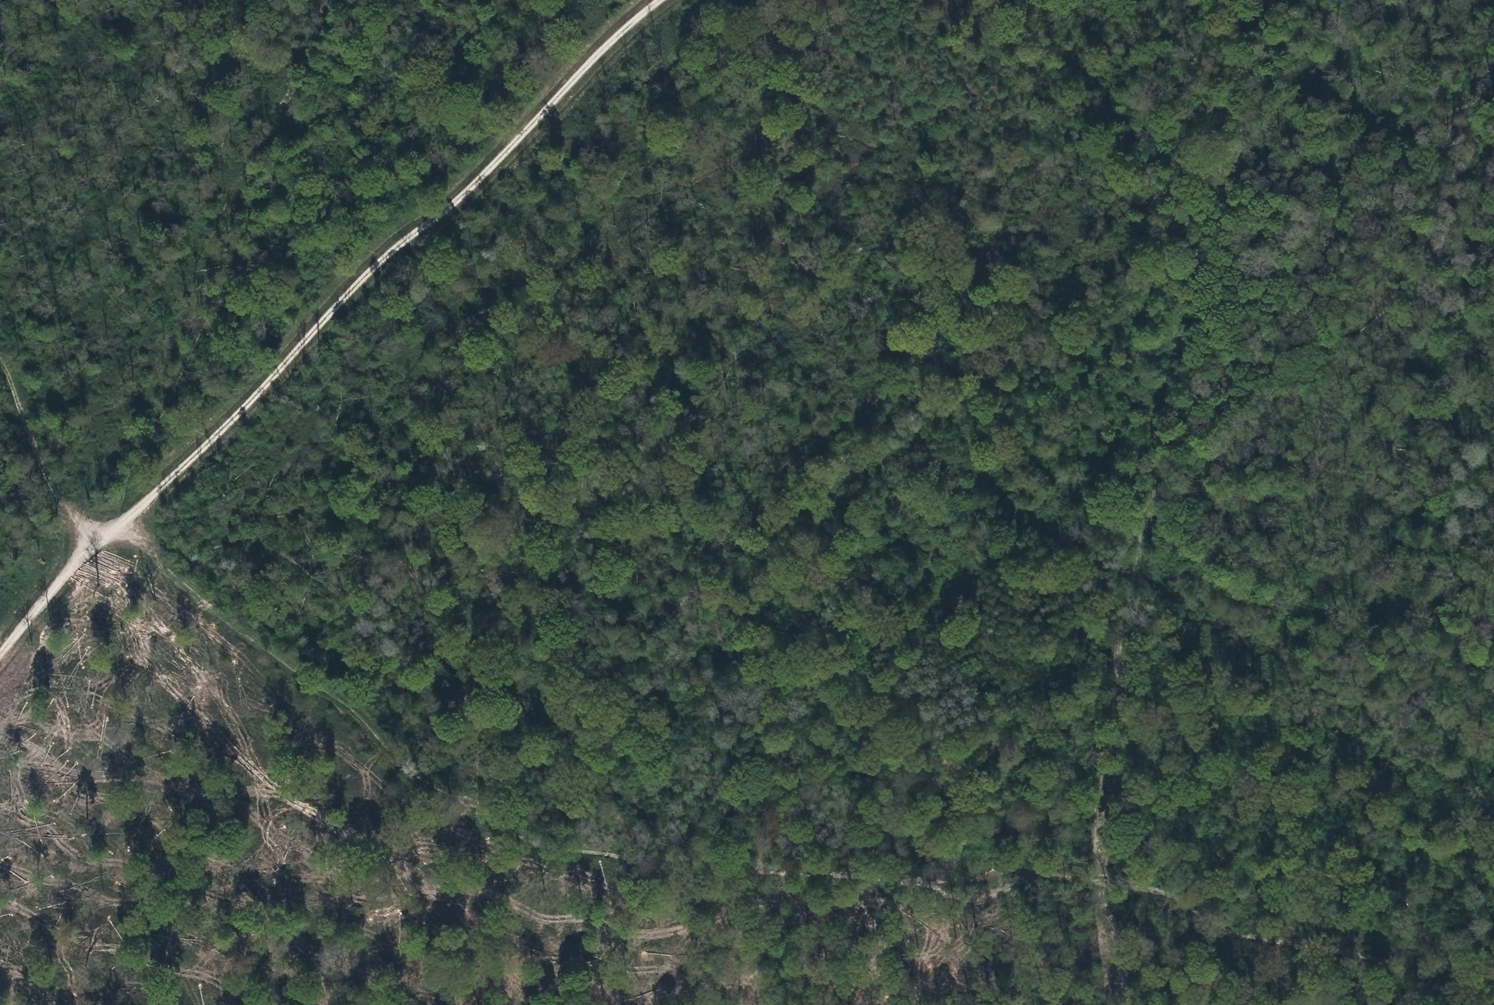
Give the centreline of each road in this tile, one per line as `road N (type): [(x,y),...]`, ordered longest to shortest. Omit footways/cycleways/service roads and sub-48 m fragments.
road 1 (track): [(1493,93),(1359,155),(1191,253),(1218,393),(1209,501),(1154,512),(1111,716),(1097,823),(1109,1004)]
road 2 (track): [(95,540),(198,454),(370,271),(436,220),(658,0)]
road 3 (track): [(0,362),(62,502),(95,540)]
road 4 (track): [(0,655),(95,540)]

